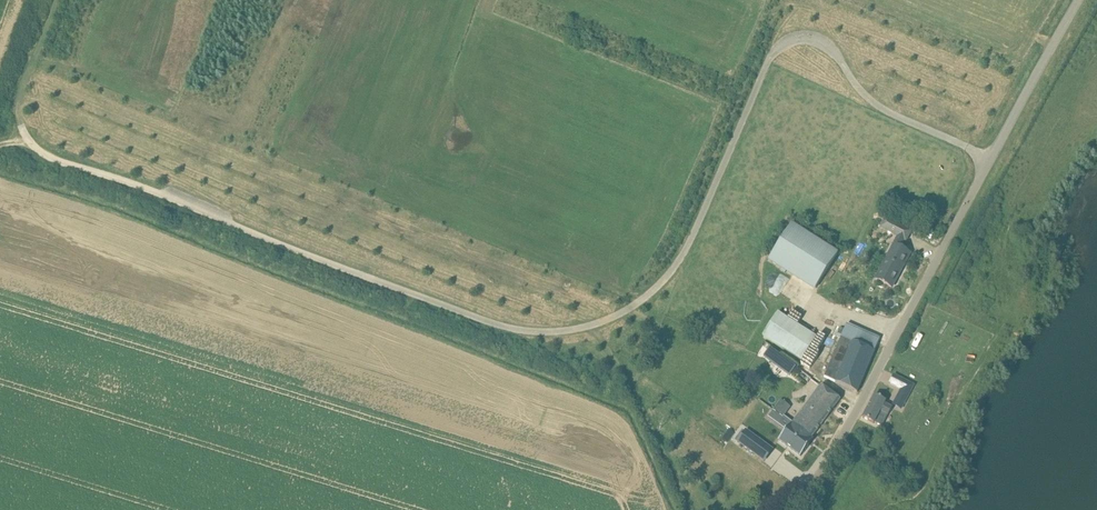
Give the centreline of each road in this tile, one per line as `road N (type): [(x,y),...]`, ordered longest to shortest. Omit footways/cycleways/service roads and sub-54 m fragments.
road 1 (track): [(592,325),(518,330),(38,149),(18,97),(53,0)]
road 2 (unclassified): [(989,163),(880,108),(821,42),(790,41),(767,63),(675,268),(629,308),(592,325)]
road 3 (unclassified): [(797,509),(989,163)]
road 4 (unclassified): [(989,163),(1080,0)]

